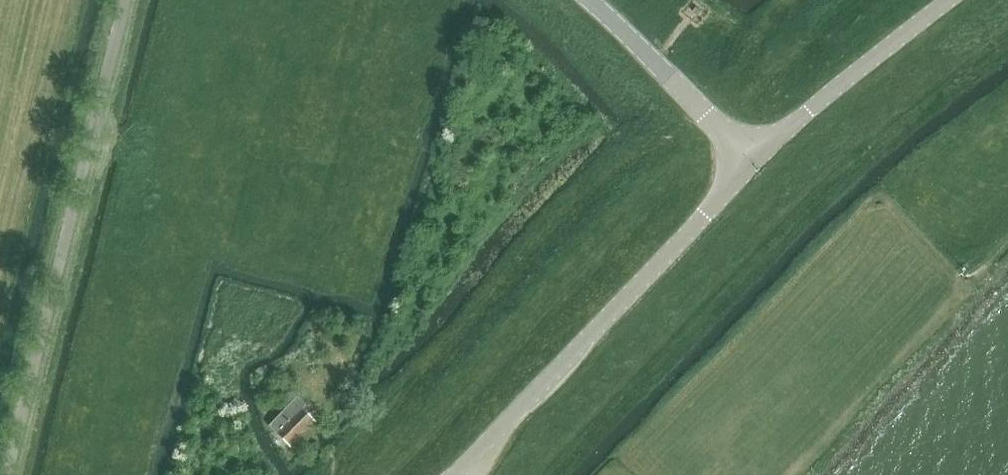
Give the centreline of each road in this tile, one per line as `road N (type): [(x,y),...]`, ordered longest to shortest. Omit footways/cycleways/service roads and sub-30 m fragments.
road 1 (unclassified): [(122,0),(5,474)]
road 2 (tertiary): [(459,474),(755,160)]
road 3 (tertiary): [(755,160),(952,0)]
road 4 (unclassified): [(755,160),(588,0)]

